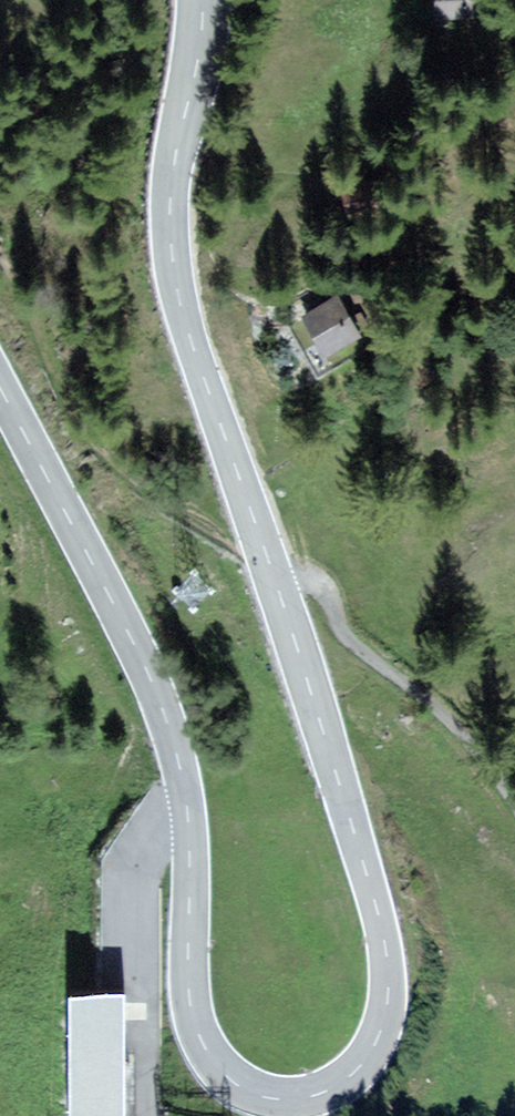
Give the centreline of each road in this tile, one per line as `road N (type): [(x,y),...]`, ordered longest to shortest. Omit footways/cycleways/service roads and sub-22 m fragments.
road 1 (secondary): [(203,0),(170,186),(179,299),(269,563),(387,962),(375,1043),(328,1090),(271,1098),(235,1082),(206,1049),(190,1005),(188,811),(179,761),(103,585),(0,389)]
road 2 (track): [(514,799),(460,730),(346,638),(320,586),(269,563)]

